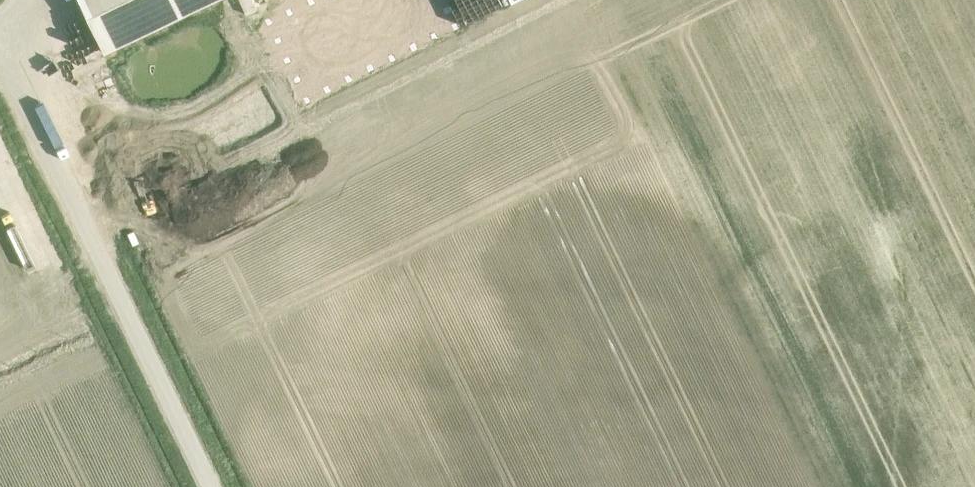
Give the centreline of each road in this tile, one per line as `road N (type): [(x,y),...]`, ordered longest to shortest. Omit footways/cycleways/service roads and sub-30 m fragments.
road 1 (tertiary): [(205,486),(0,66)]

